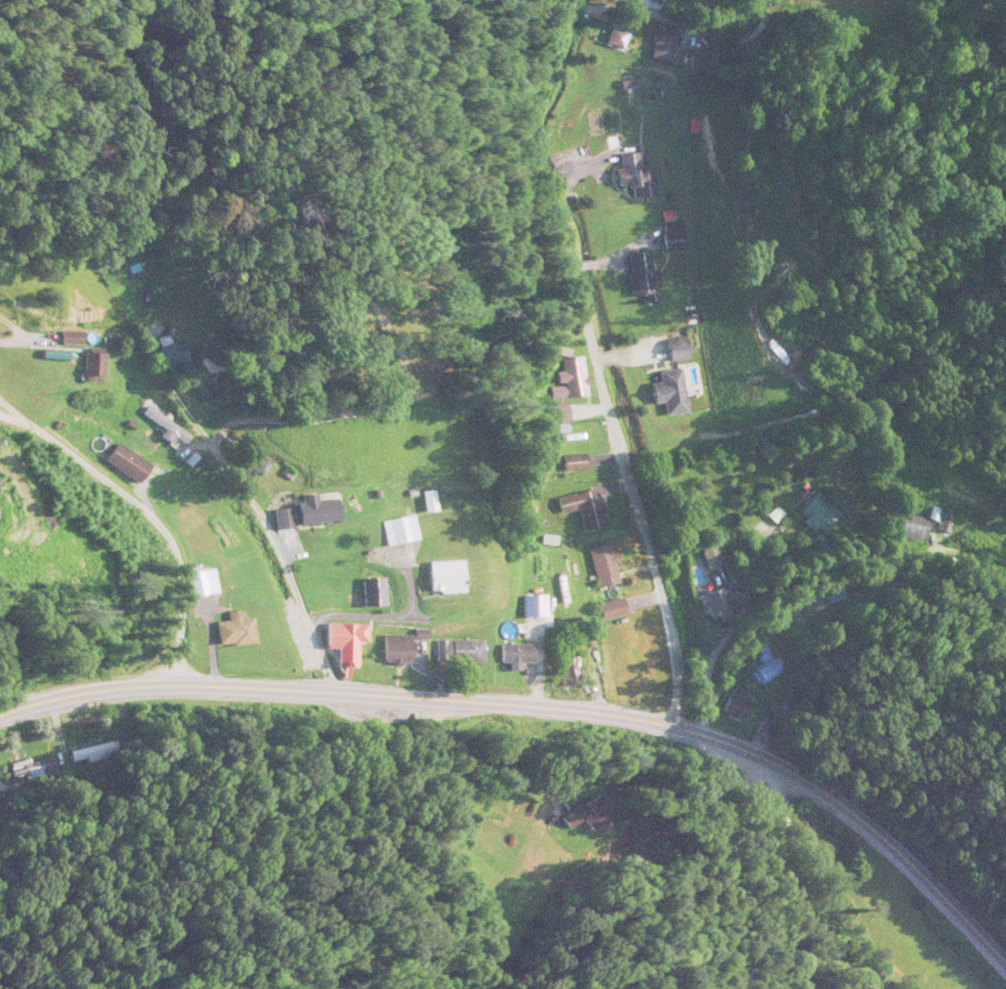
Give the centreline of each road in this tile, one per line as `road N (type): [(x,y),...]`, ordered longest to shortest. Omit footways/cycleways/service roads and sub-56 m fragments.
road 1 (secondary): [(1005,966),(869,833),(780,769),(704,735),(541,711),(181,691),(86,697),(0,717)]
road 2 (residential): [(673,730),(680,673),(644,528),(583,324),(573,262),(528,154),(533,107),(568,0)]
road 3 (residential): [(704,735),(708,658),(744,606),(846,561),(960,557),(1005,573)]
road 4 (residential): [(150,341),(180,401),(265,526),(336,697)]
road 5 (residential): [(0,403),(162,528),(180,580),(181,691)]
road 6 (residential): [(565,6),(700,31),(799,0)]

